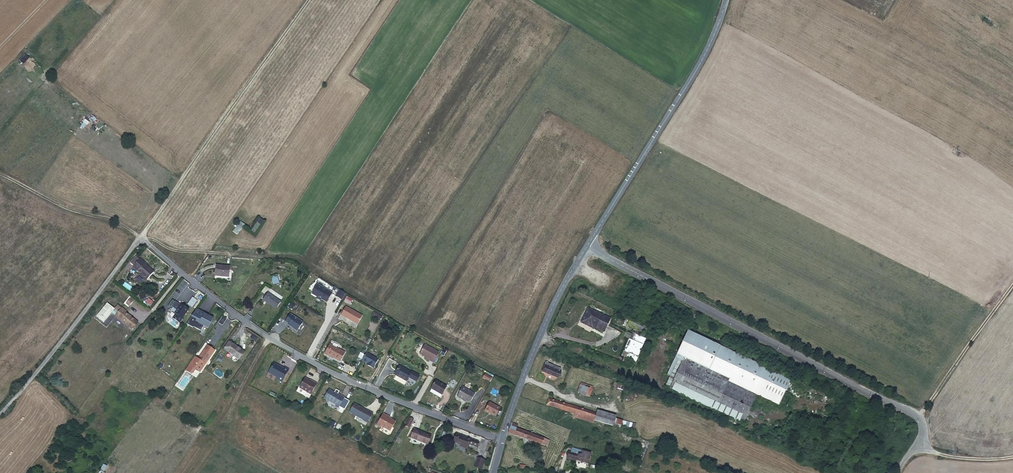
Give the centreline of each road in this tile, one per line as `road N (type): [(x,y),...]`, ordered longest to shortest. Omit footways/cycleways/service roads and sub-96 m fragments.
road 1 (unclassified): [(900,472),(921,443),(916,417),(585,247)]
road 2 (residential): [(141,240),(293,353),(499,442)]
road 3 (track): [(141,240),(310,0)]
road 4 (tertiary): [(726,0),(717,32),(585,247)]
road 5 (unclassified): [(0,415),(141,240)]
road 6 (tertiary): [(585,247),(558,291),(499,442)]
road 7 (track): [(922,429),(926,411),(1012,288)]
road 8 (track): [(141,240),(0,174)]

